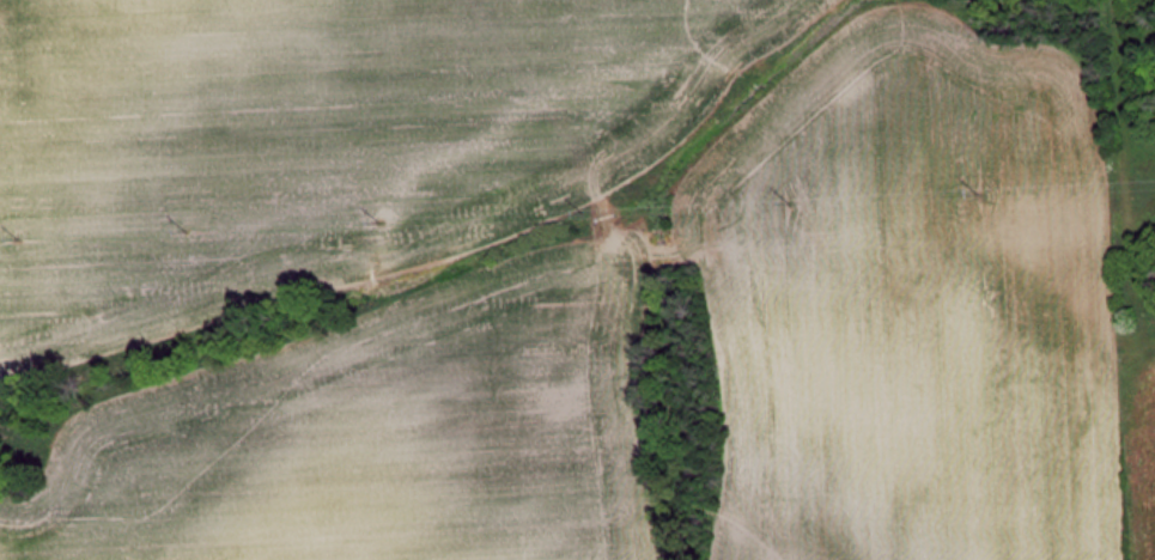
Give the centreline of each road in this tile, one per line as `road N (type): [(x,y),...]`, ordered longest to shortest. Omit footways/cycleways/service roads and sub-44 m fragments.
road 1 (track): [(1119,0),(1131,269)]

